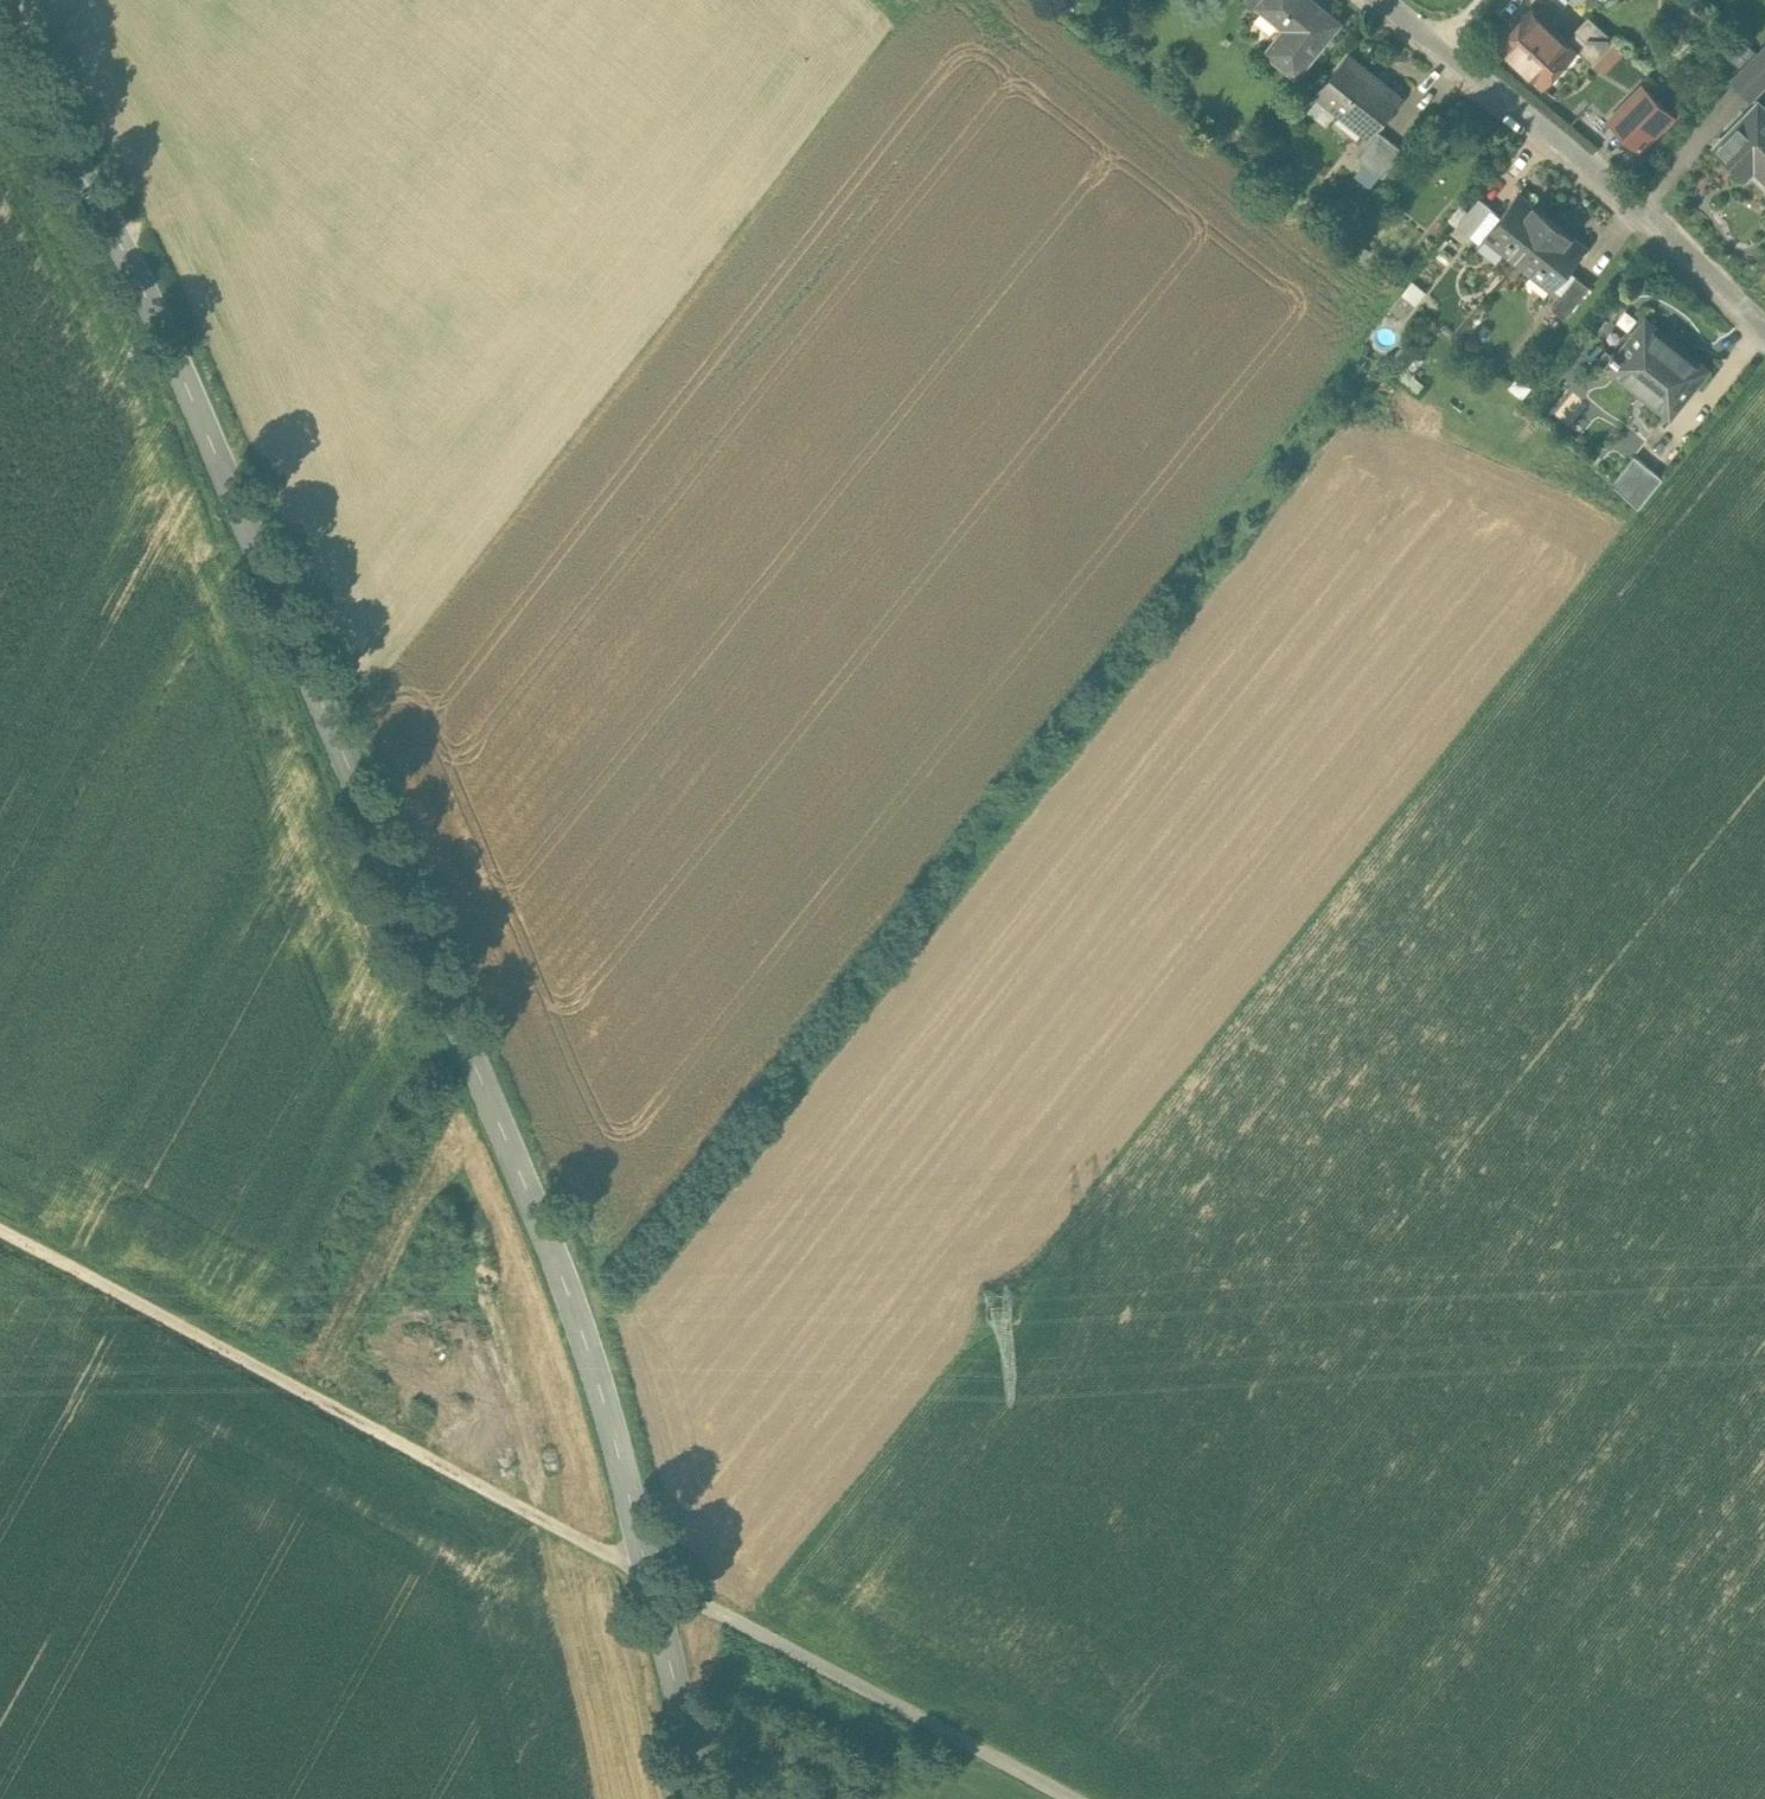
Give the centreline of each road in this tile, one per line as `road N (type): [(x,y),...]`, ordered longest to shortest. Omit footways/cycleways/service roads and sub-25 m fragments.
road 1 (secondary): [(647,1569),(587,1340),(346,745),(169,334),(44,105),(0,51)]
road 2 (track): [(0,1232),(647,1569)]
road 3 (unclassified): [(1764,339),(1385,0)]
road 4 (unclassified): [(647,1569),(1079,1798)]
road 5 (secondary): [(703,1798),(647,1569)]

